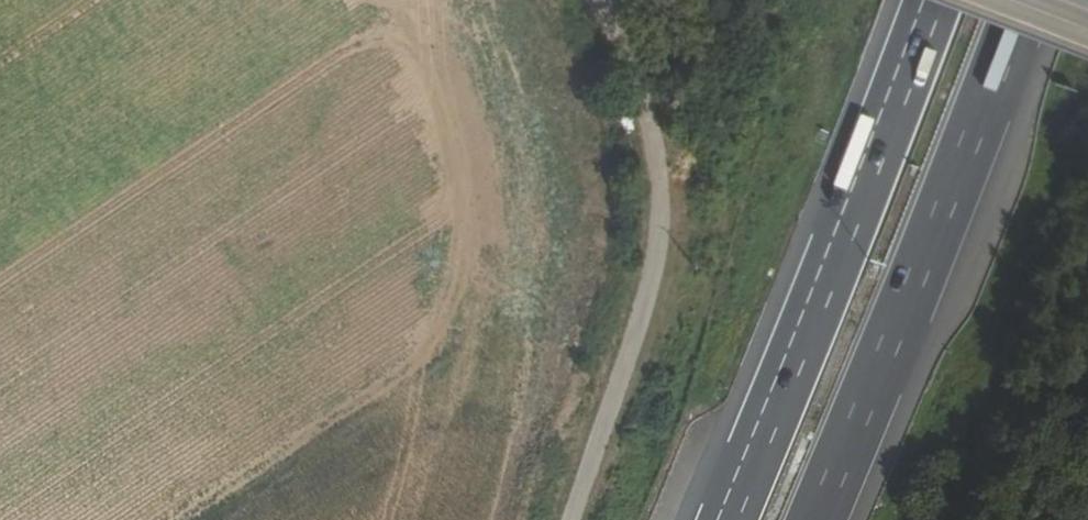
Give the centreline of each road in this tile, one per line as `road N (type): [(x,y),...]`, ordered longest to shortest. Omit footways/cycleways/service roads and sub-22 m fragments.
road 1 (motorway): [(937,0),(730,519)]
road 2 (motorway): [(821,519),(894,355),(1027,0)]
road 3 (track): [(572,519),(649,284),(662,208),(646,107),(598,0)]

